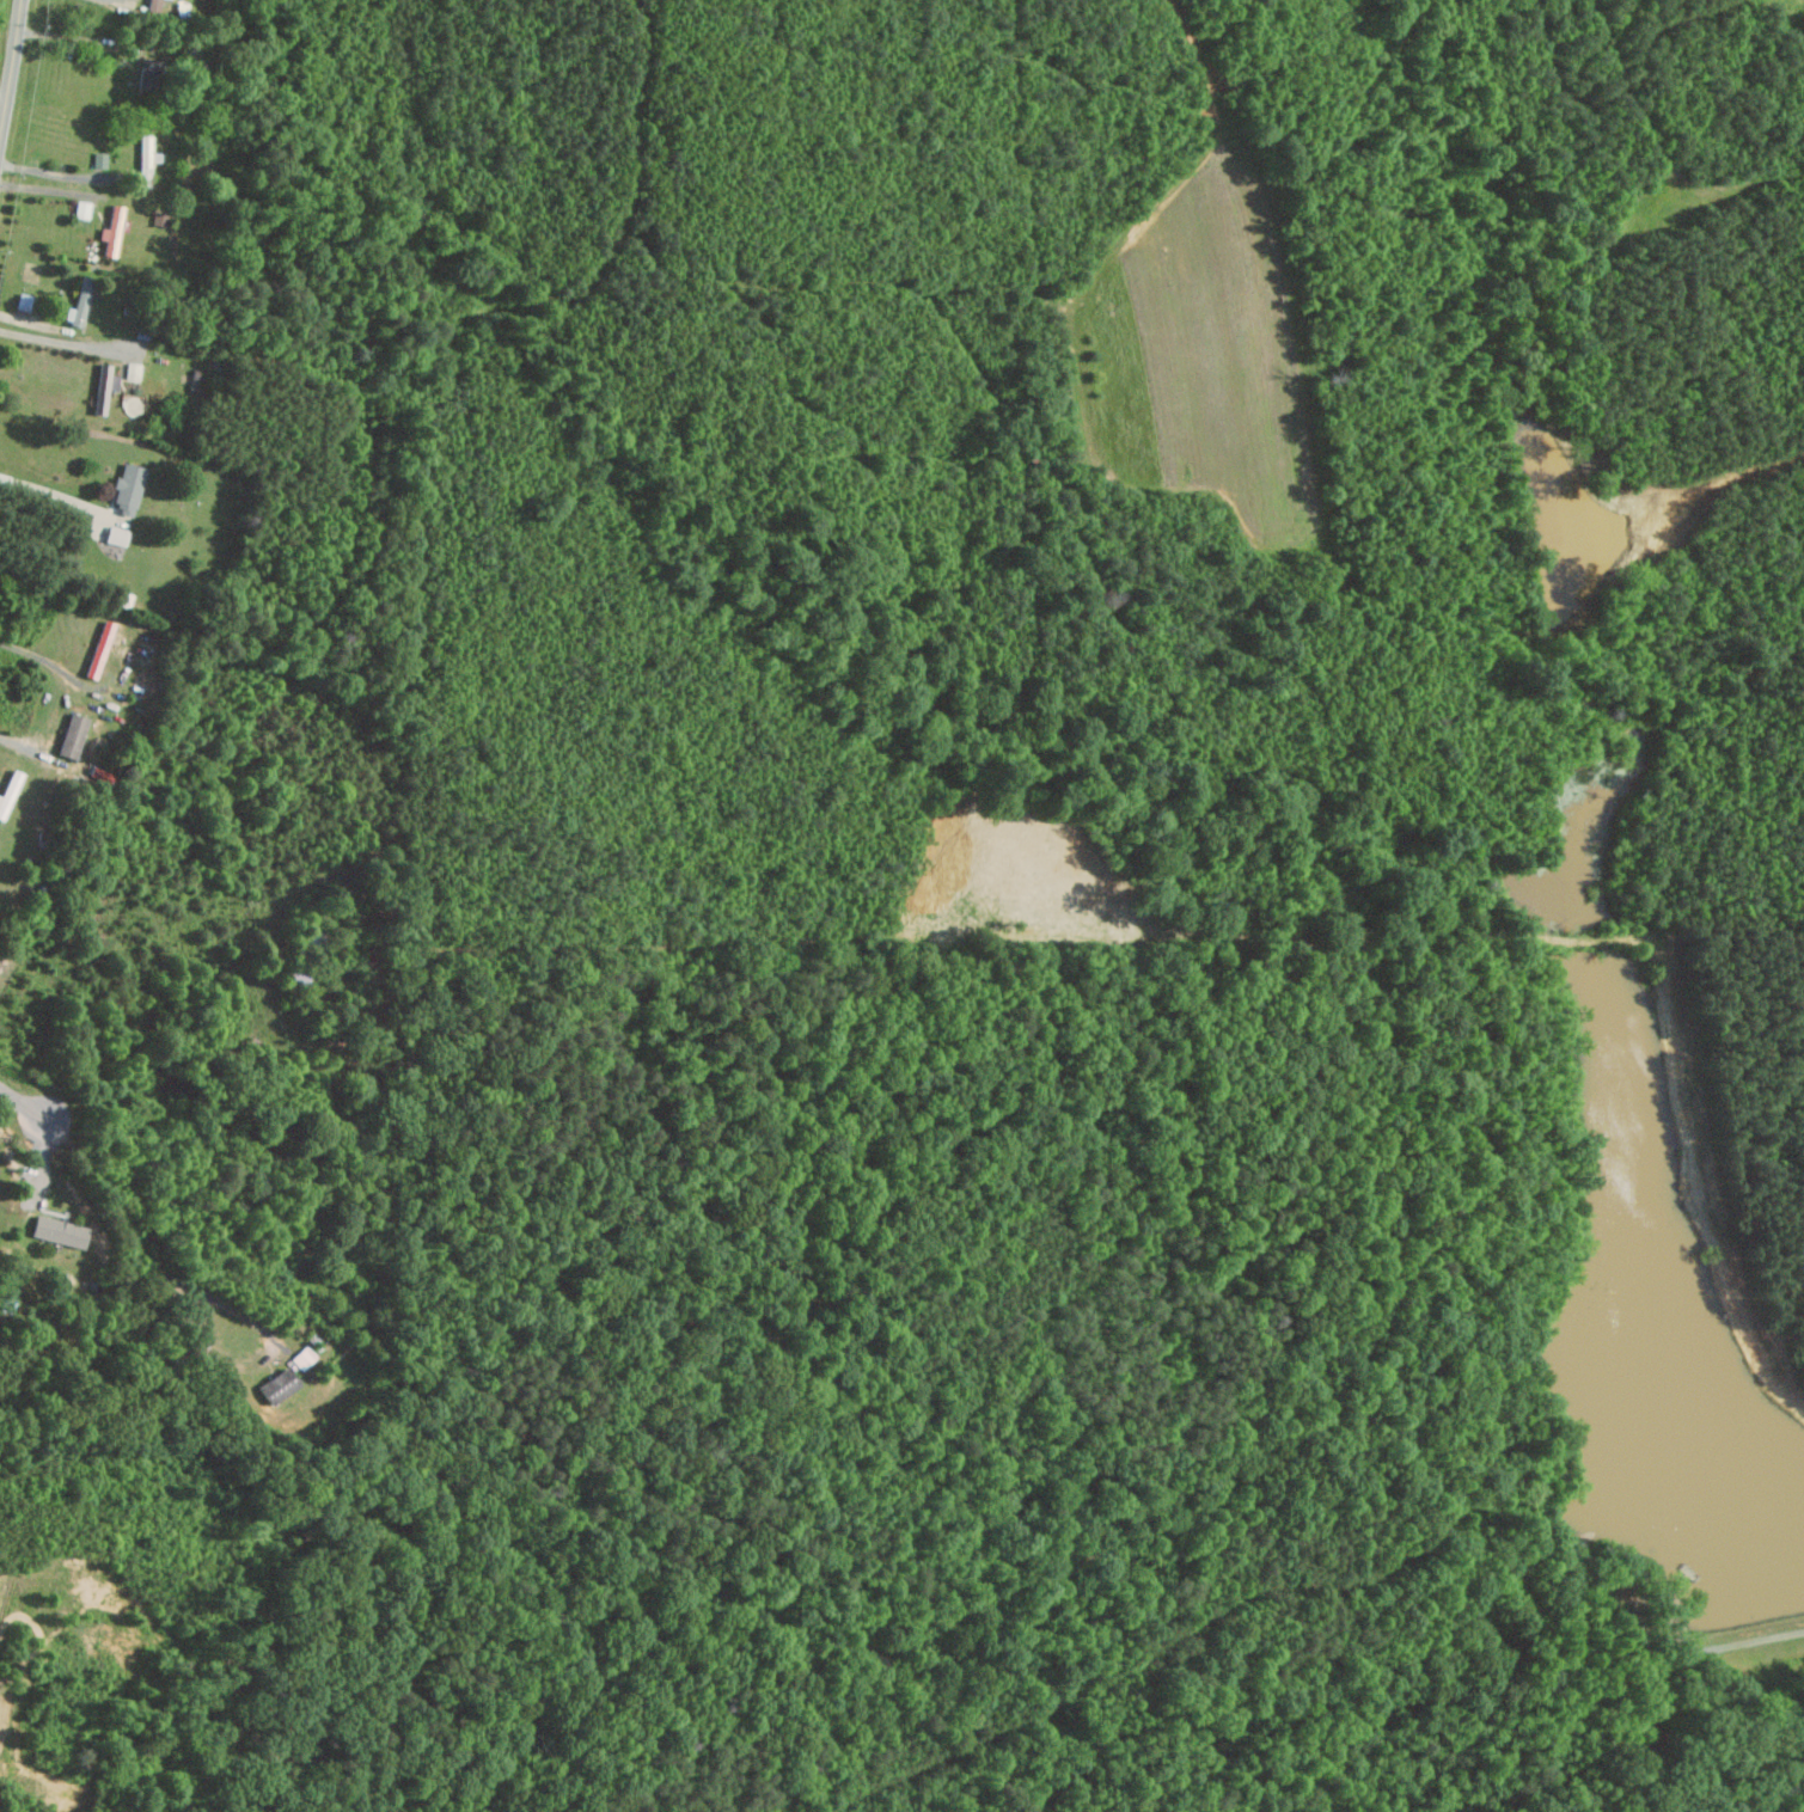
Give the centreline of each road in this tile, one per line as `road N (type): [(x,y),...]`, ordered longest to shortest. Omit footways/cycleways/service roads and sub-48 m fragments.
road 1 (residential): [(0,137),(22,0)]

